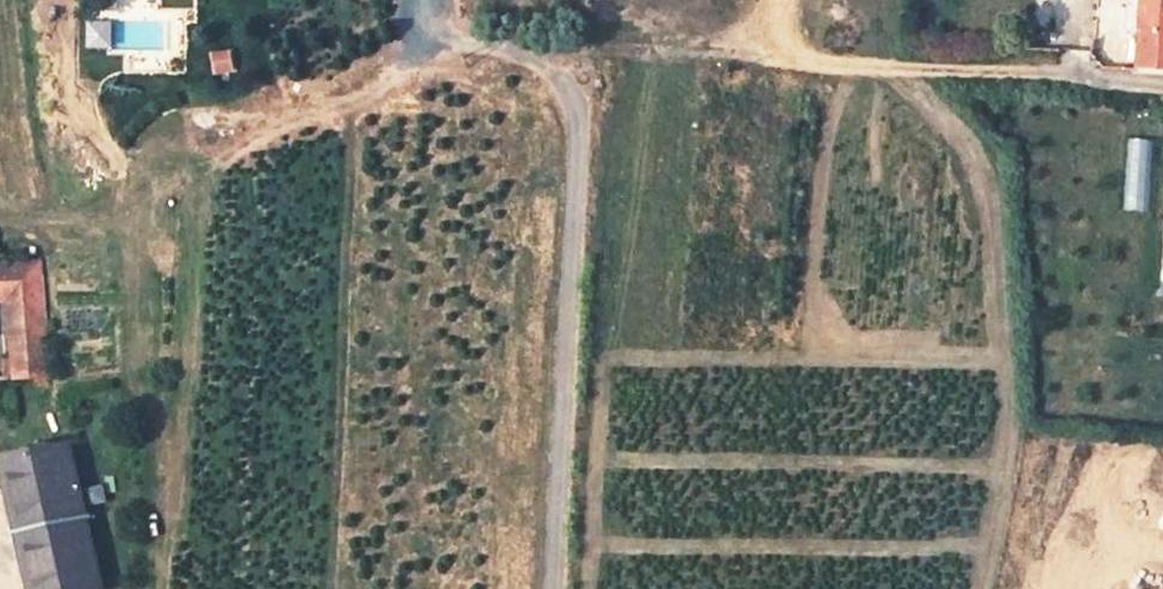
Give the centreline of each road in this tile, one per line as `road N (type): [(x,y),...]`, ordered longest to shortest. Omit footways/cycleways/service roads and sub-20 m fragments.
road 1 (track): [(553,588),(580,103),(542,47)]
road 2 (track): [(664,53),(644,23),(539,14),(516,0)]

